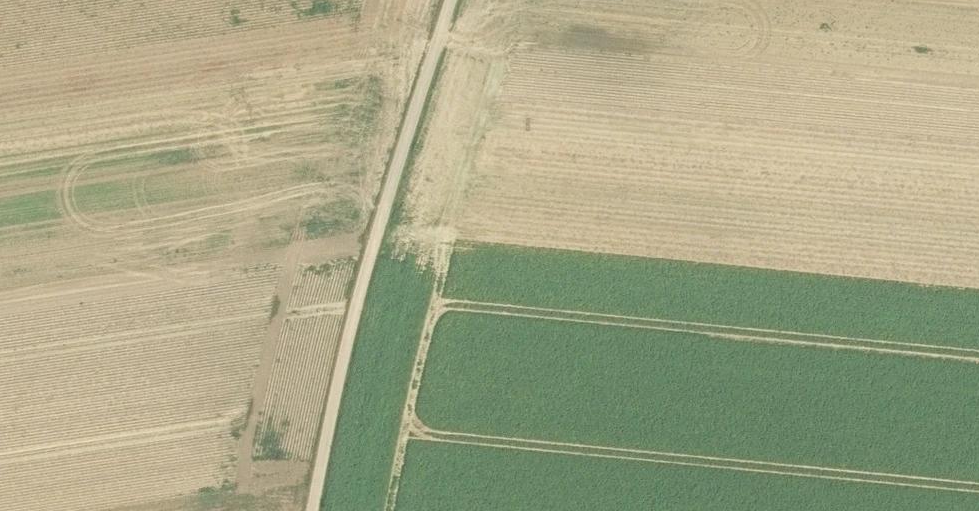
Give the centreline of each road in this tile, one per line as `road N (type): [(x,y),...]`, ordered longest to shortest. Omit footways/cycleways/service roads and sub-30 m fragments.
road 1 (track): [(313,510),(359,303),(451,0)]

